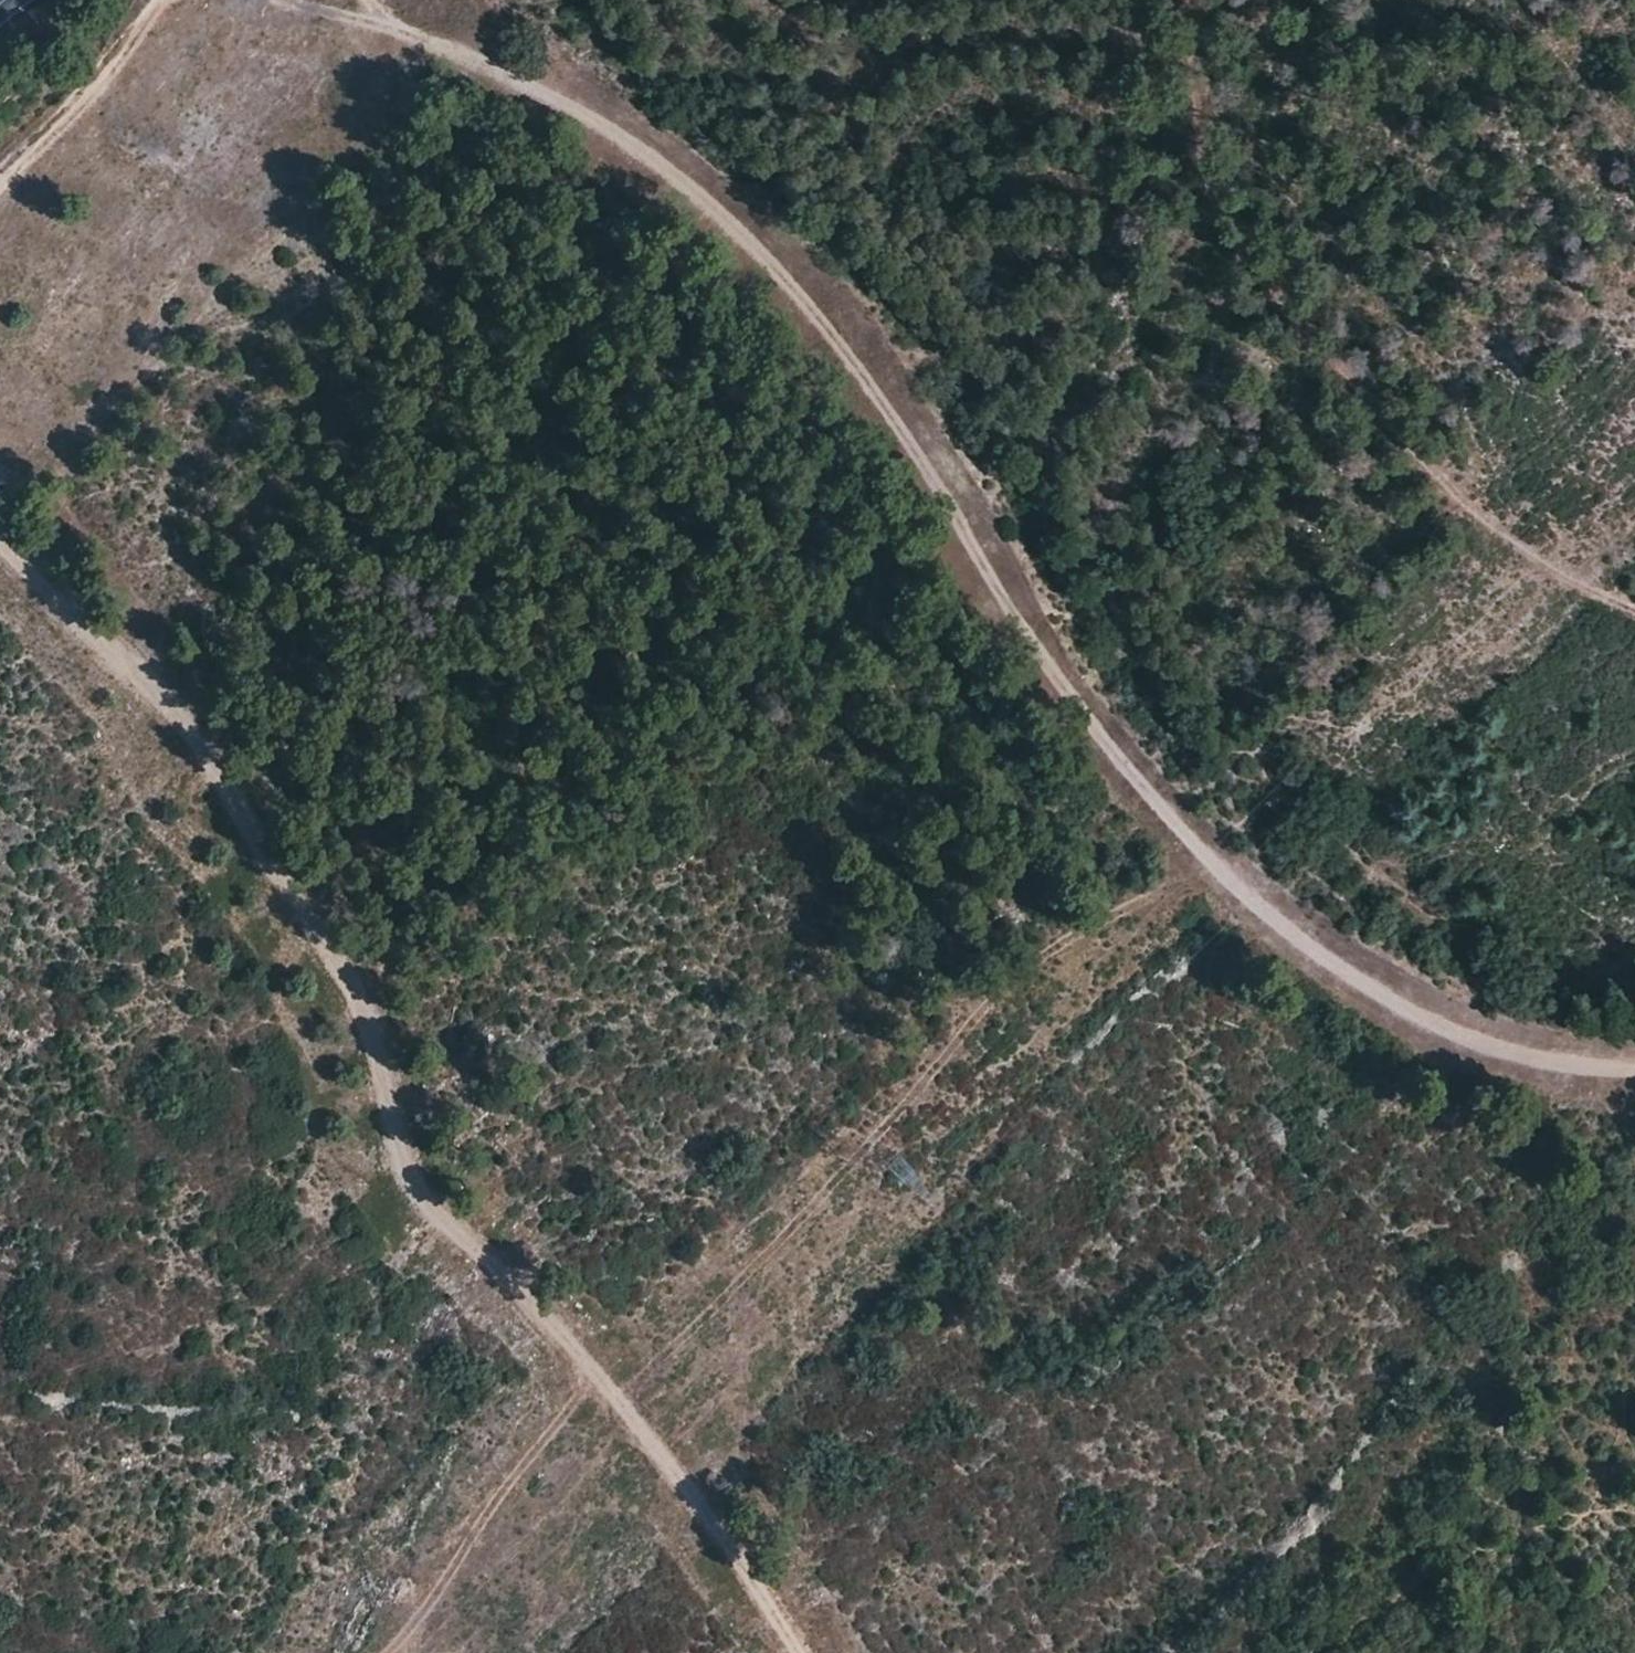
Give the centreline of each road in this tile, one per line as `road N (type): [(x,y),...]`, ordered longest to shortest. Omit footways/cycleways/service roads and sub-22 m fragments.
road 1 (track): [(268,0),(449,53),(526,93),(623,159),(719,242),(857,386),(1134,778),(1270,915),(1388,1002),(1489,1047),(1634,1073)]
road 2 (track): [(0,552),(187,729),(275,876),(345,974),(379,1033),(412,1200),(511,1280),(647,1430),(802,1652)]
road 3 (track): [(1634,607),(1604,596),(1463,494),(1294,326),(1225,238),(1196,166),(1176,0)]
road 4 (track): [(164,0),(111,75),(0,183)]

